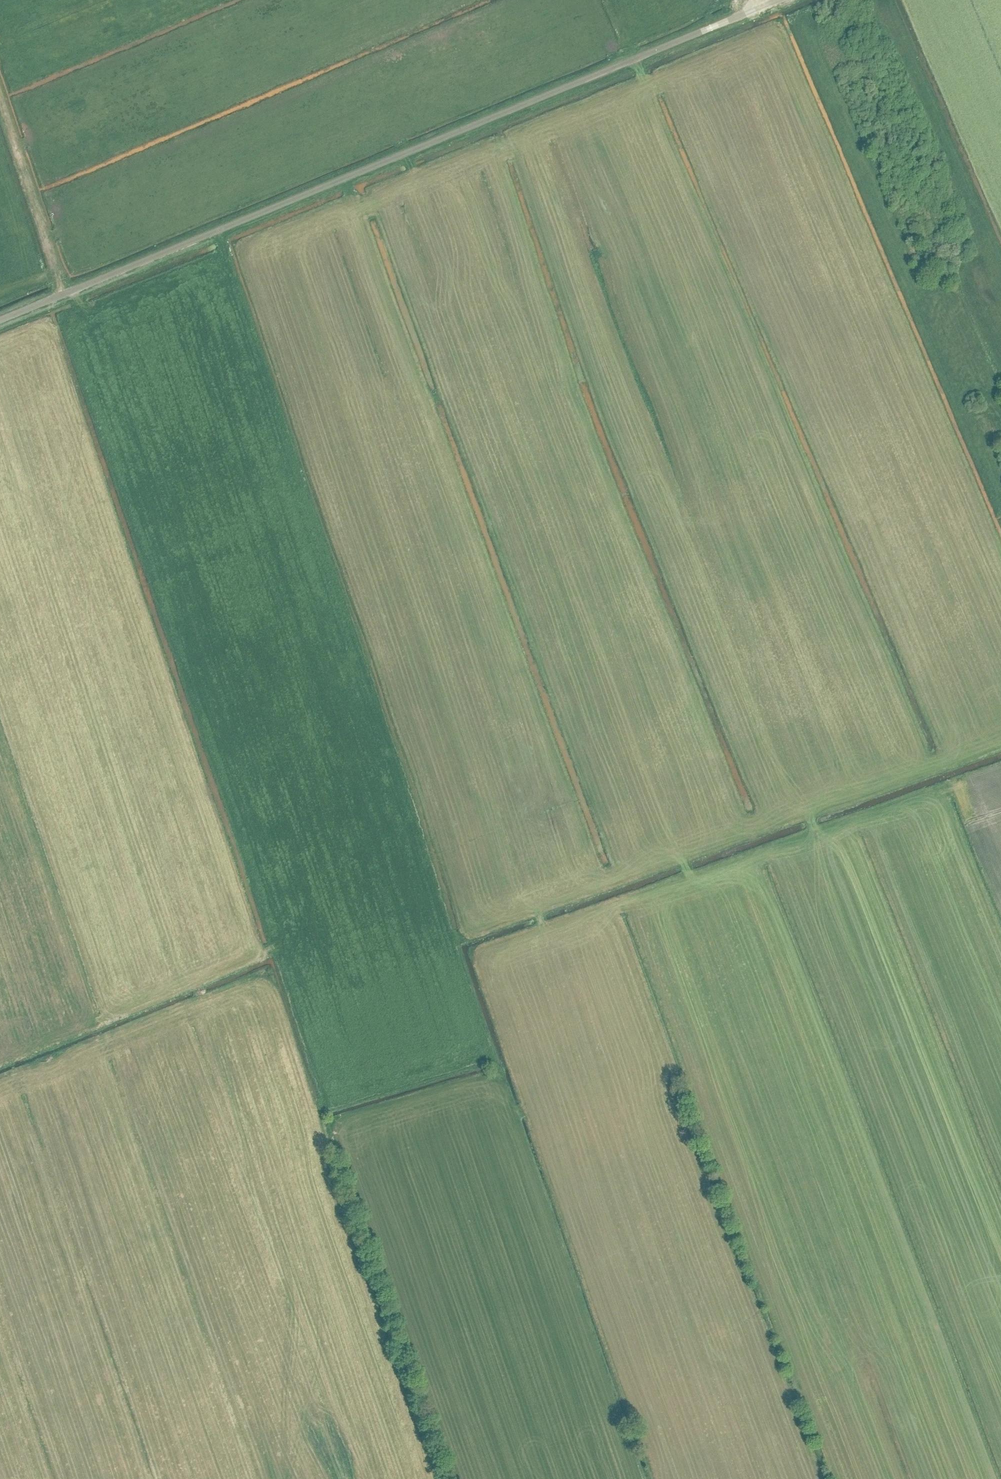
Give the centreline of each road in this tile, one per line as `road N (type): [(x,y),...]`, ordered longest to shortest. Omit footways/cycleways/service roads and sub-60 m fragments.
road 1 (unclassified): [(0,320),(764,7)]
road 2 (track): [(994,1478),(757,857)]

